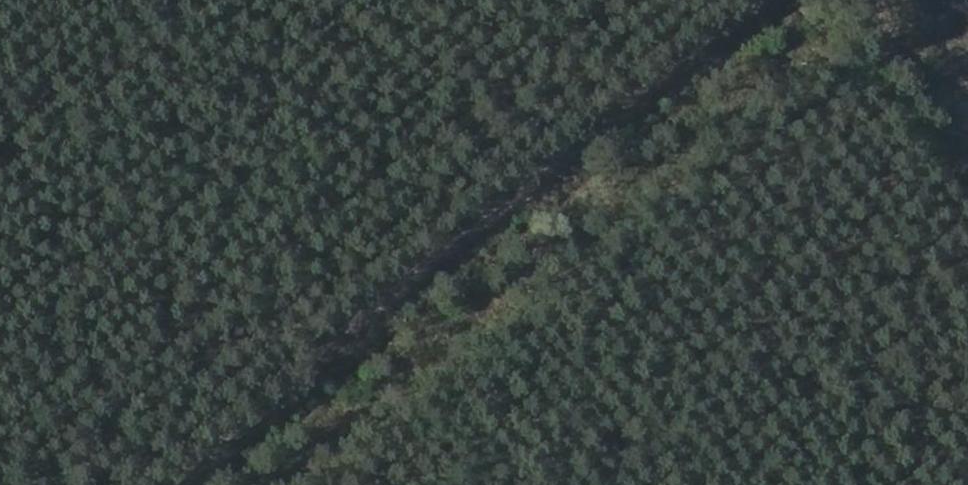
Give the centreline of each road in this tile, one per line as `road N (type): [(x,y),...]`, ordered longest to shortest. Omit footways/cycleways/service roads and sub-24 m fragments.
road 1 (track): [(752,0),(165,484)]

